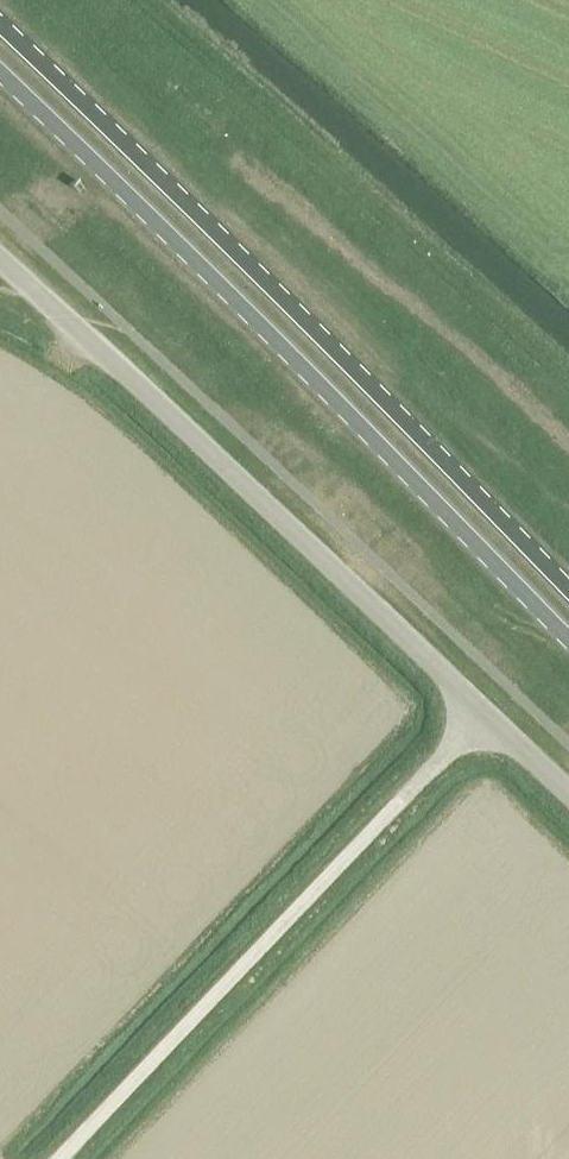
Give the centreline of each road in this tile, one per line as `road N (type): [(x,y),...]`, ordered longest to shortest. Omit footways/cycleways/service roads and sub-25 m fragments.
road 1 (primary): [(568,589),(0,23)]
road 2 (primary): [(0,75),(568,640)]
road 3 (unclassified): [(568,794),(0,259)]
road 4 (track): [(60,1158),(484,713)]

